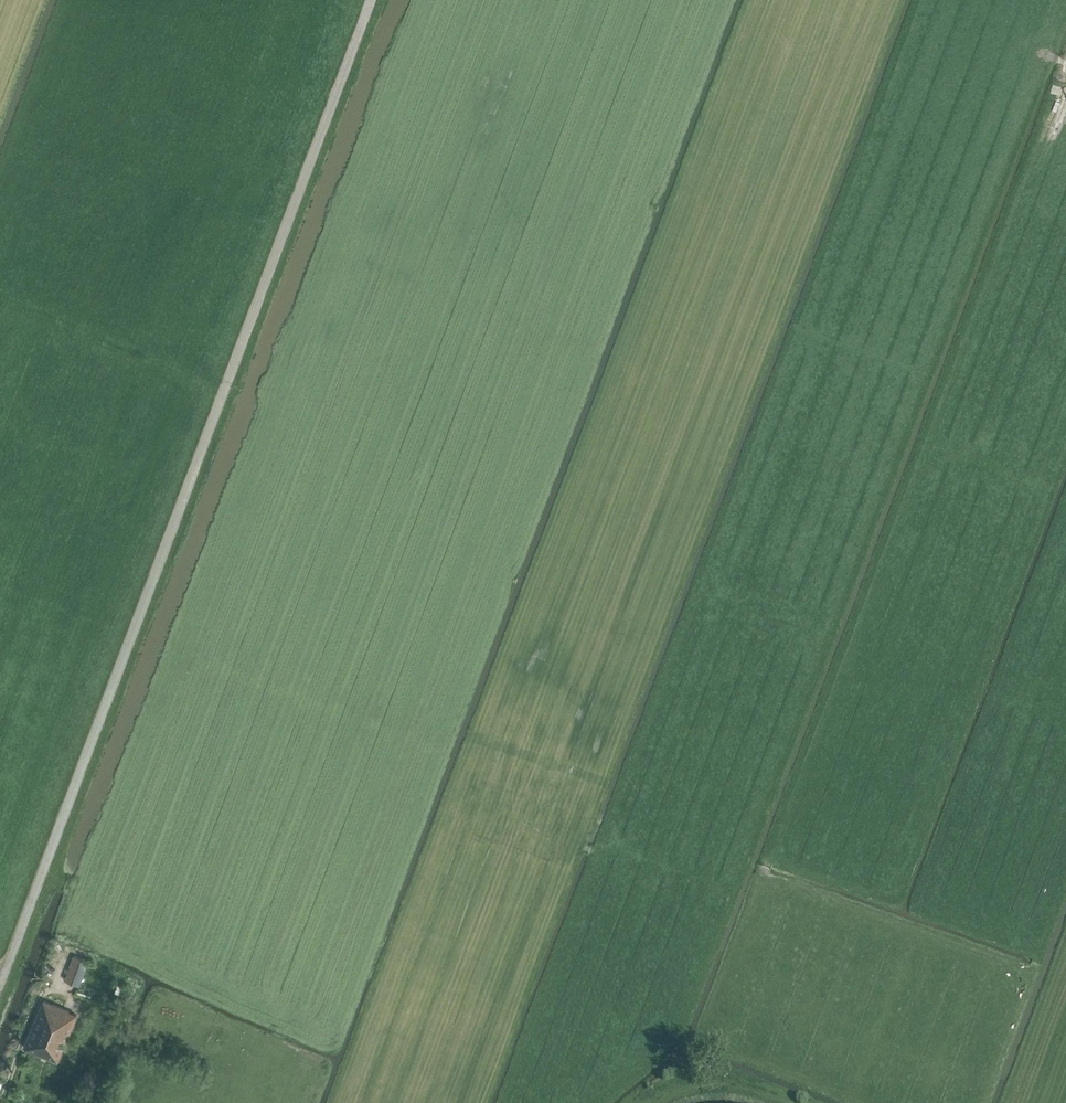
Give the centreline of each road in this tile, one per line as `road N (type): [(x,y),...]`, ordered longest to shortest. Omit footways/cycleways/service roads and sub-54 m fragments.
road 1 (track): [(0,995),(373,0)]

